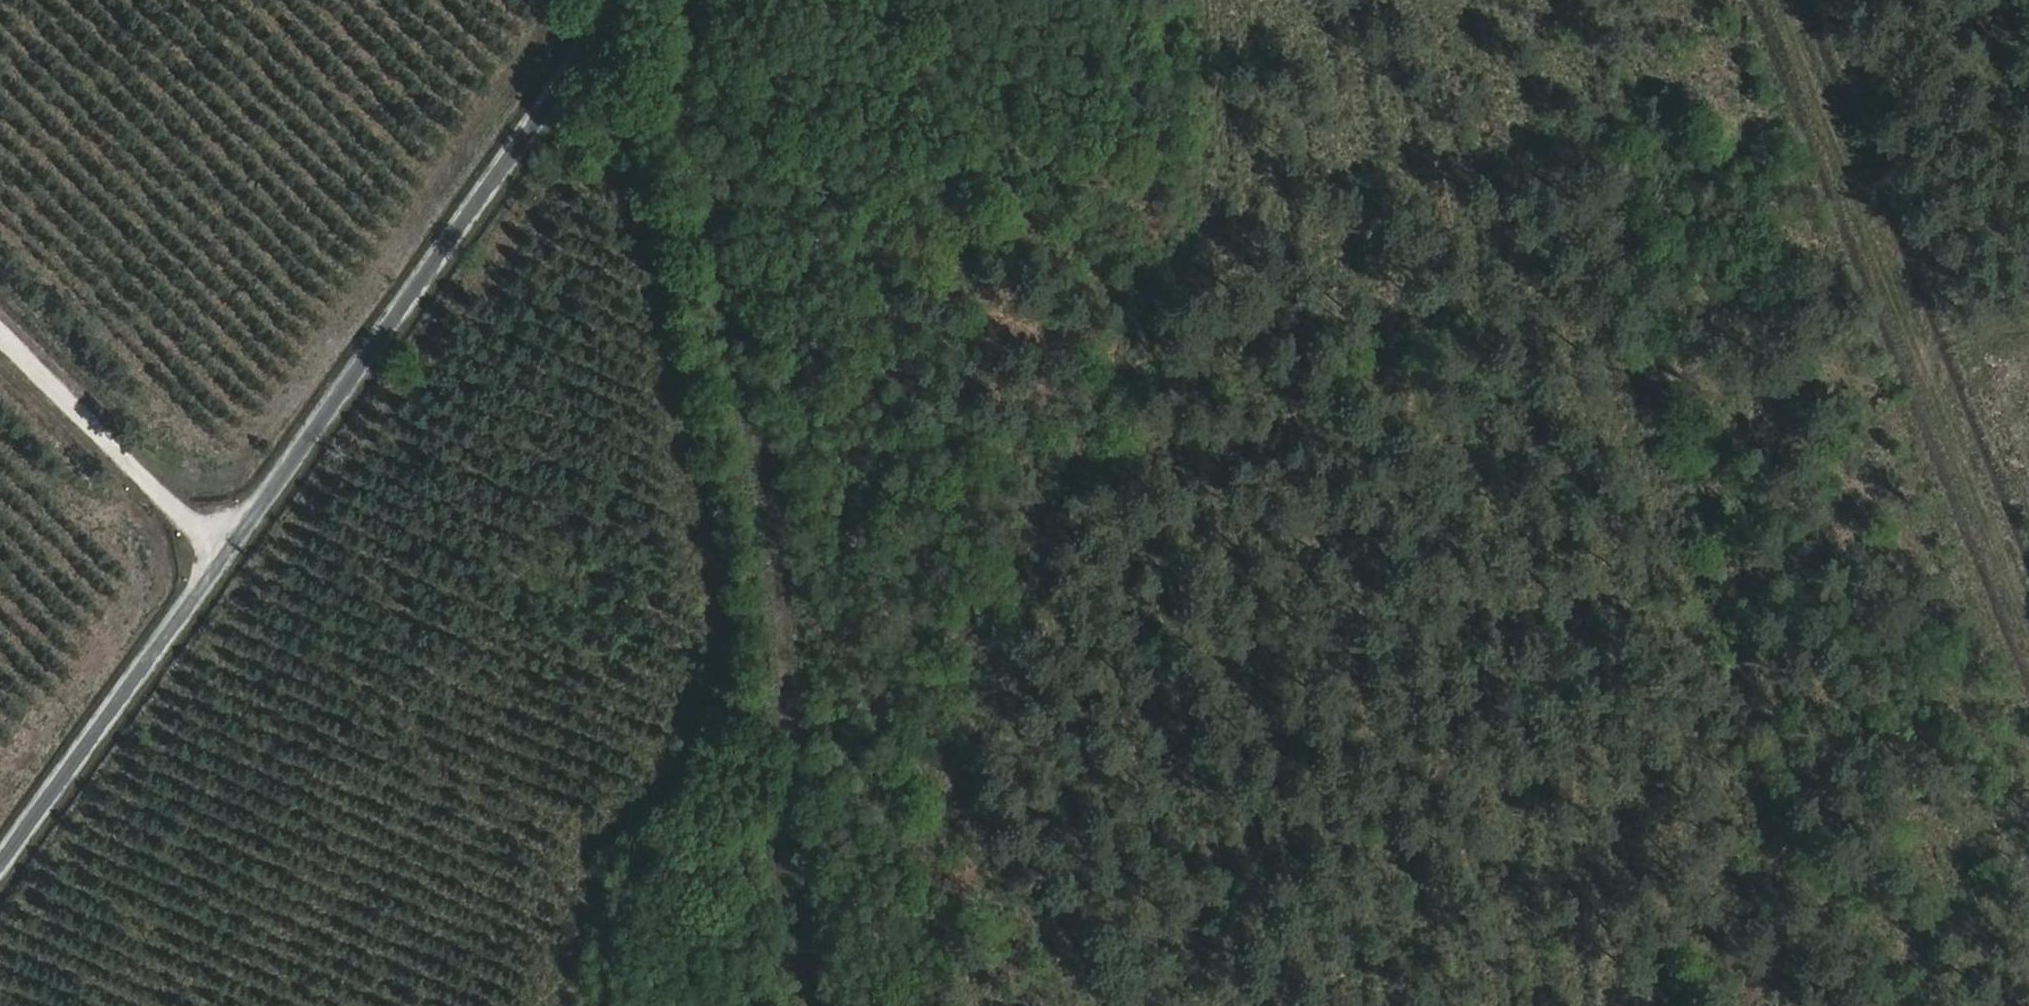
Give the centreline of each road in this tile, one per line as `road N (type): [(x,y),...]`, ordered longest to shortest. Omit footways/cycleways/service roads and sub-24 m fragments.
road 1 (unclassified): [(649,0),(224,557),(0,871)]
road 2 (track): [(2028,557),(1809,0)]
road 3 (track): [(224,557),(0,336)]

